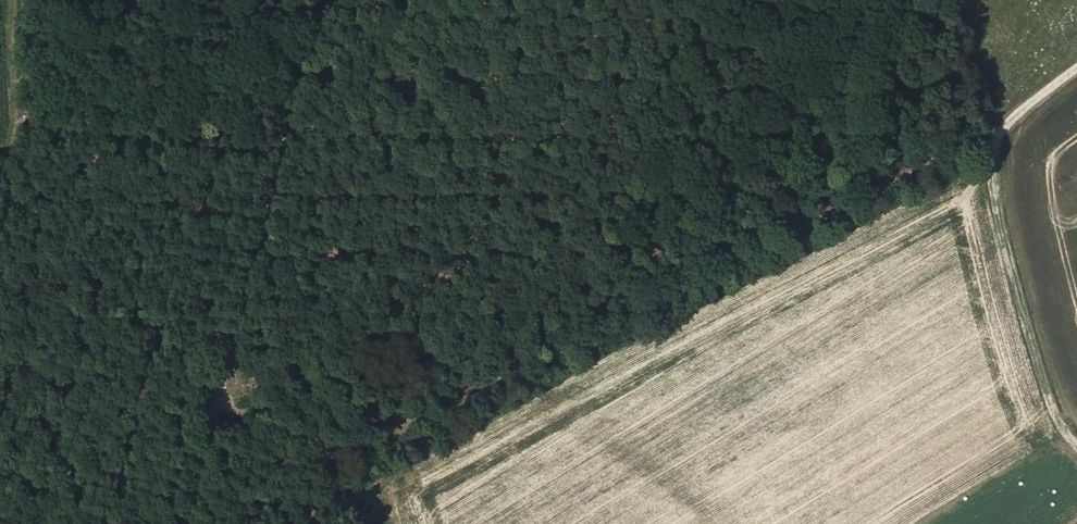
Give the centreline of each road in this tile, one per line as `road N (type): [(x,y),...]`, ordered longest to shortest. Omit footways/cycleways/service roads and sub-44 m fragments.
road 1 (track): [(994,141),(854,185),(401,433),(325,463)]
road 2 (track): [(321,0),(186,523)]
road 3 (track): [(15,196),(256,436),(285,457),(325,463)]
road 4 (track): [(1076,442),(1061,426),(990,194),(994,141)]

